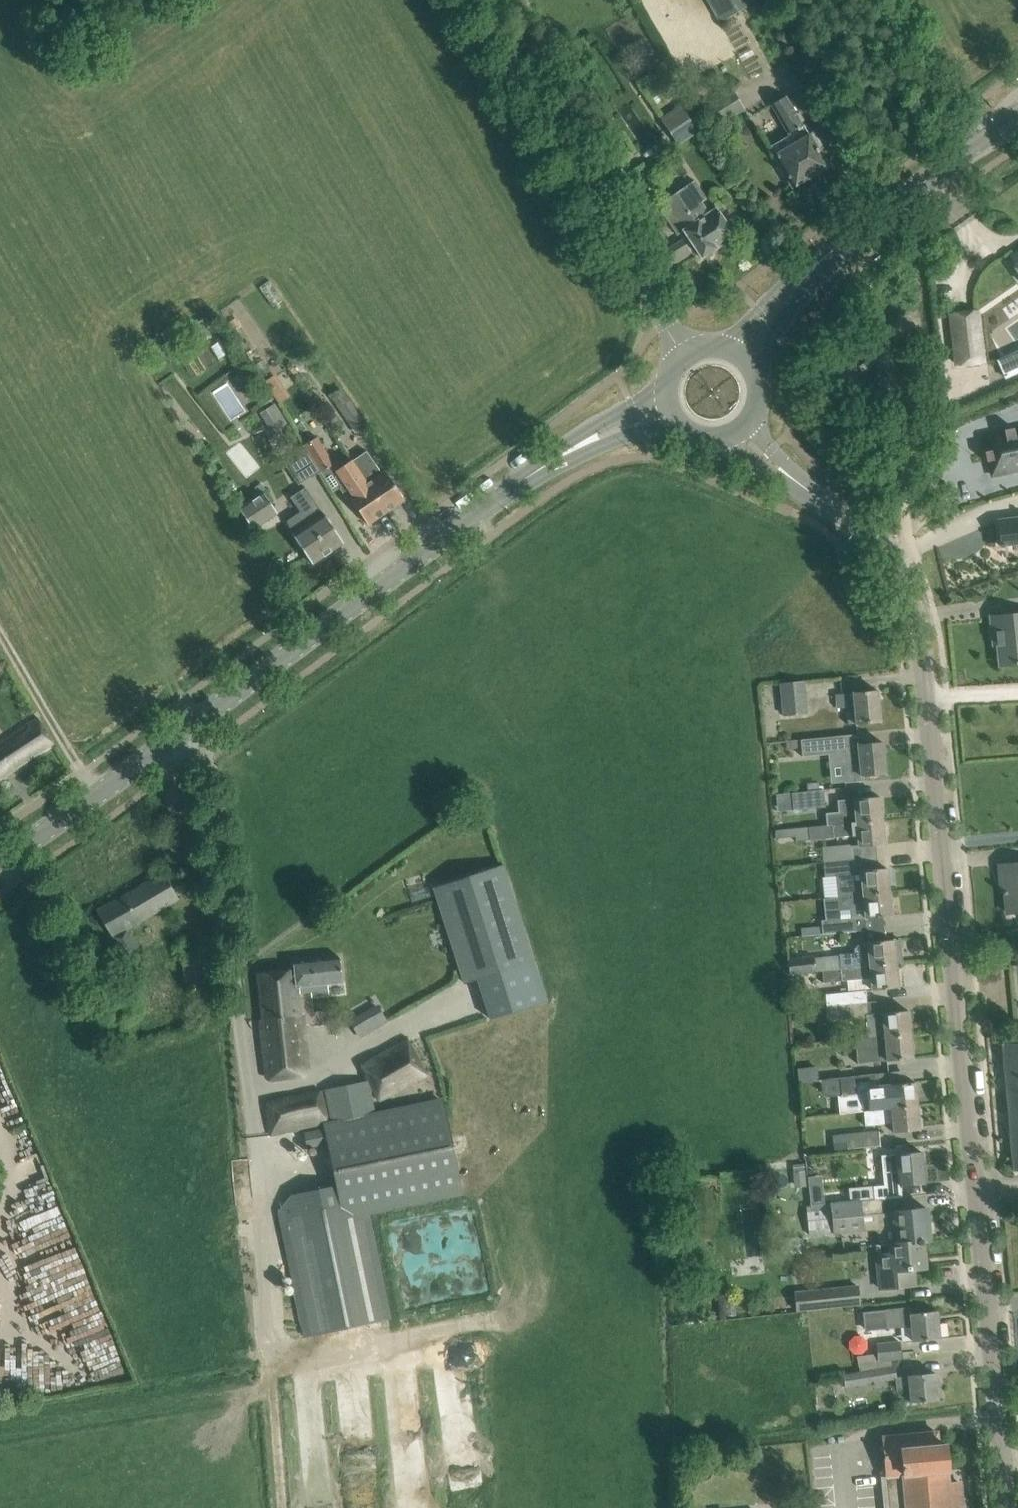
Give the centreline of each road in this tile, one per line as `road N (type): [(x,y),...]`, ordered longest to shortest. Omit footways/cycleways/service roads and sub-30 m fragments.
road 1 (tertiary): [(1007,1507),(919,642),(889,562),(858,528)]
road 2 (unclassified): [(268,1362),(235,961),(190,720)]
road 3 (unclassified): [(679,350),(477,0)]
road 4 (tertiary): [(741,346),(842,244),(1017,112)]
road 5 (tertiary): [(190,720),(452,530)]
road 6 (tertiary): [(660,389),(578,430),(452,530)]
road 7 (tertiary): [(452,530),(587,448),(640,427),(677,427)]
road 8 (tertiary): [(0,855),(190,720)]
road 9 (tertiary): [(728,440),(858,528)]
road 10 (tertiary): [(858,528),(773,447),(760,414)]
road 11 (track): [(281,1507),(268,1362)]

